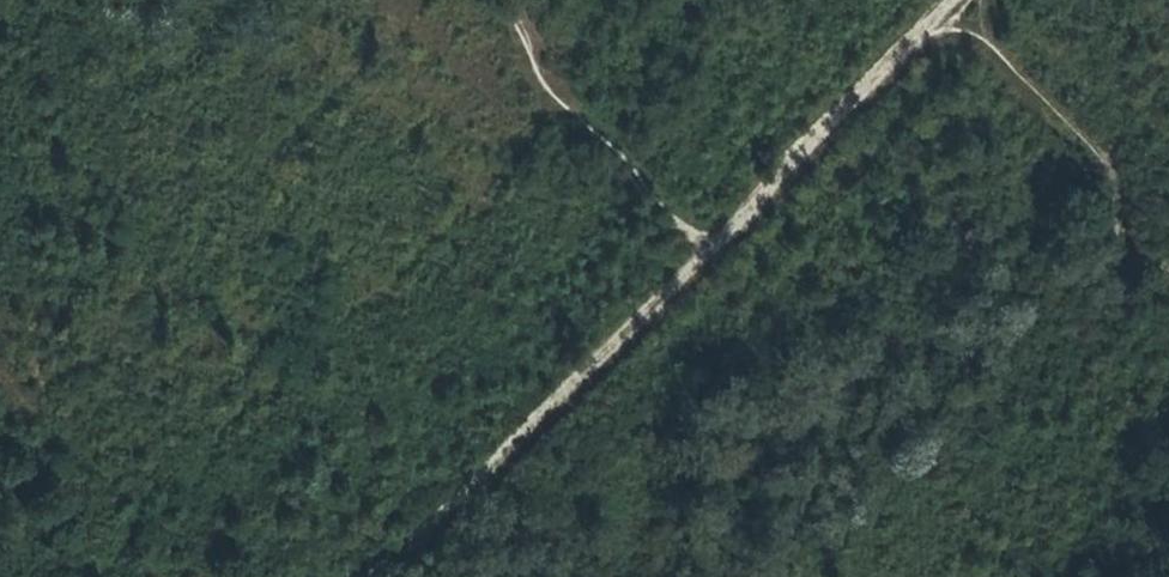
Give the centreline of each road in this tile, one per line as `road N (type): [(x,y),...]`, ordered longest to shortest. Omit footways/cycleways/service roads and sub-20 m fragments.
road 1 (track): [(380,576),(705,250)]
road 2 (track): [(705,250),(955,0)]

